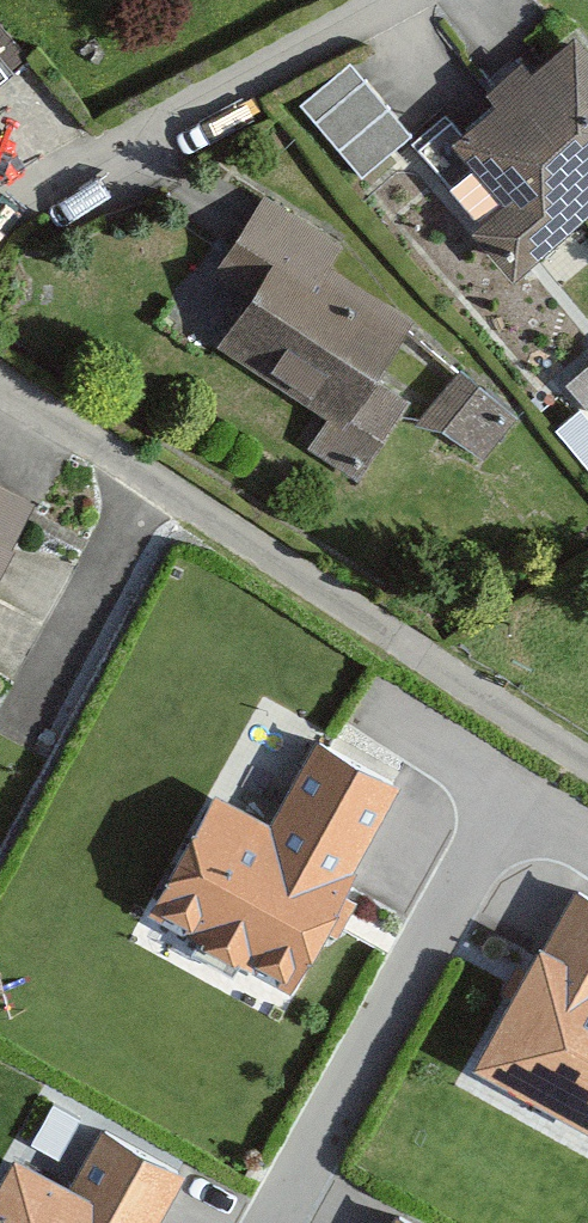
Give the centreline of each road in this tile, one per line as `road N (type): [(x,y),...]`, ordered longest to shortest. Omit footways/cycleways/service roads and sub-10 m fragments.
road 1 (residential): [(587,764),(0,392)]
road 2 (residential): [(279,1222),(511,801)]
road 3 (residential): [(399,0),(0,217)]

